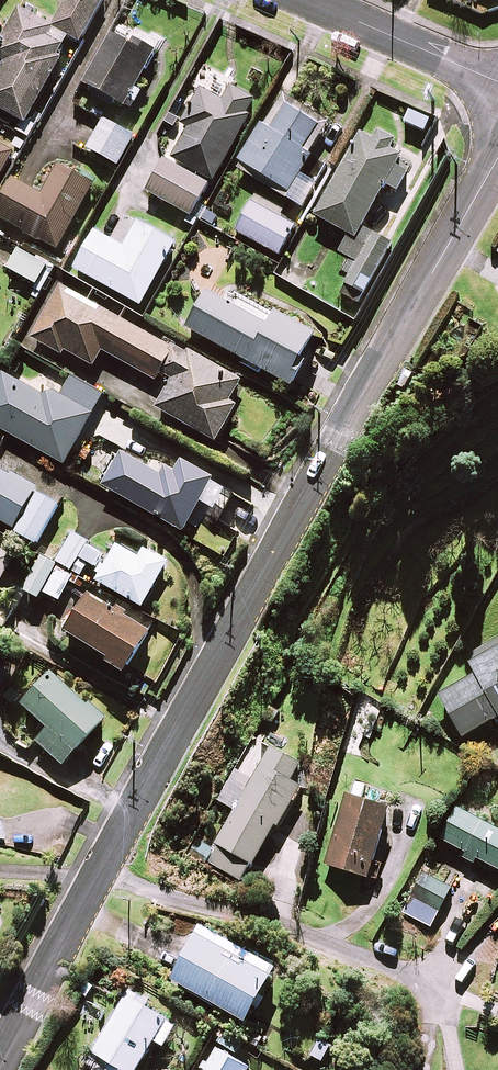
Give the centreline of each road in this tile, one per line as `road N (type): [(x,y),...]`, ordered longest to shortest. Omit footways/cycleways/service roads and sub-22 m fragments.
road 1 (residential): [(100,872),(365,382),(497,160)]
road 2 (residential): [(100,872),(447,988)]
road 3 (residential): [(0,1061),(100,872)]
road 4 (residential): [(306,0),(497,83)]

